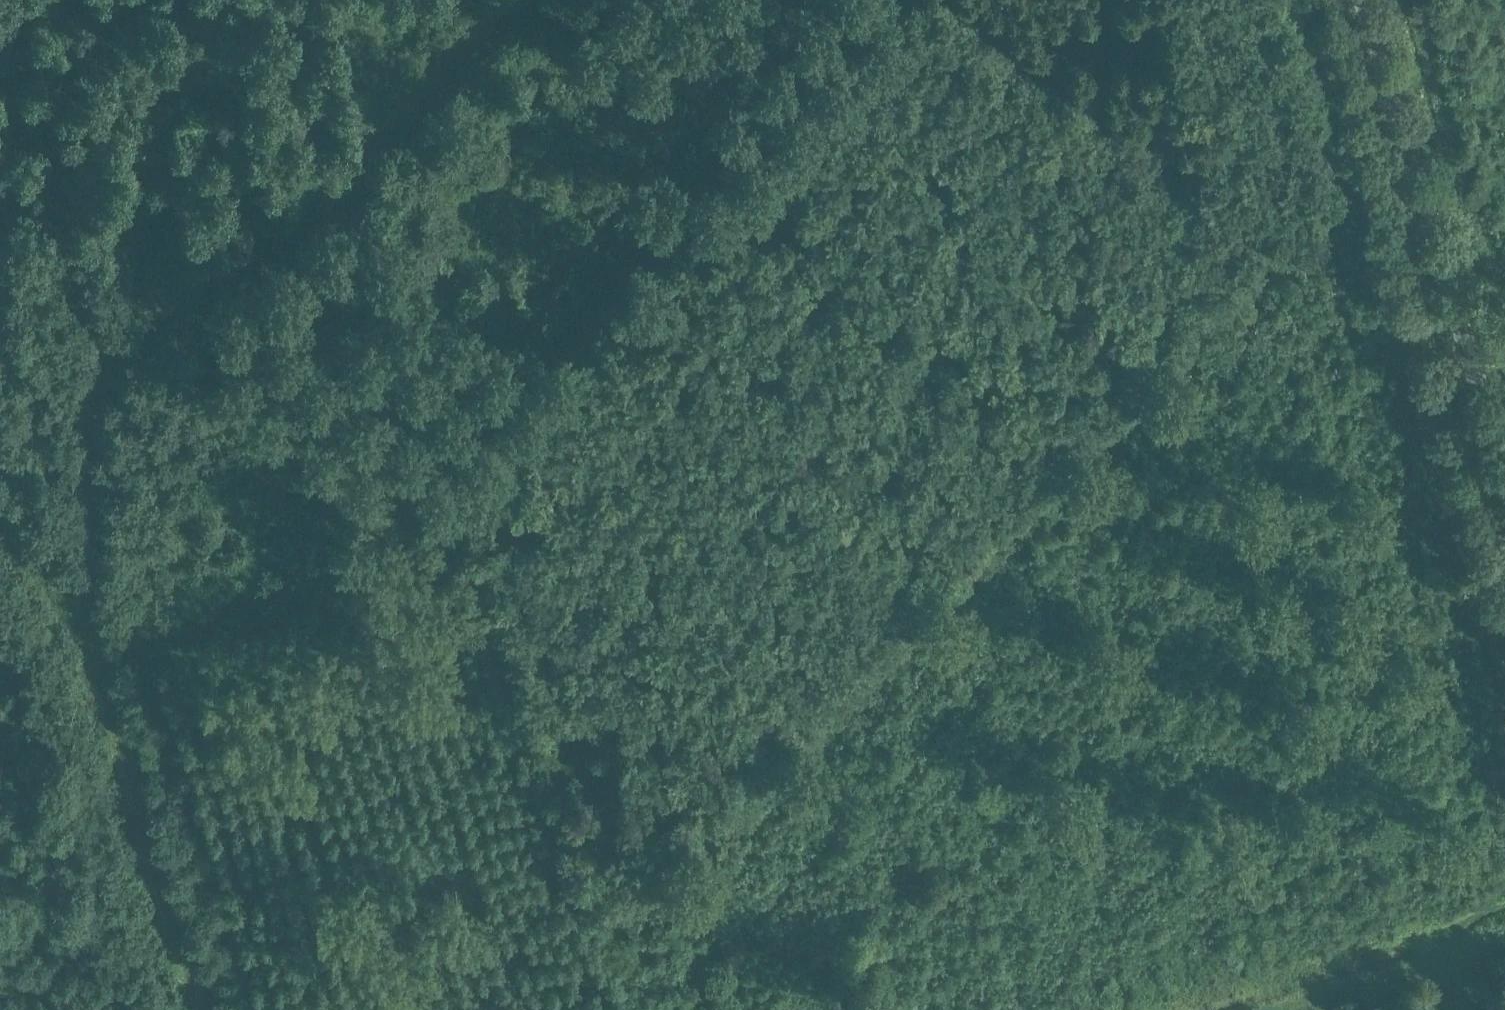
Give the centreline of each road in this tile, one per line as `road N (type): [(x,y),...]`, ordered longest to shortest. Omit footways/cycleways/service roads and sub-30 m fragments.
road 1 (tertiary): [(1504,450),(1375,0)]

